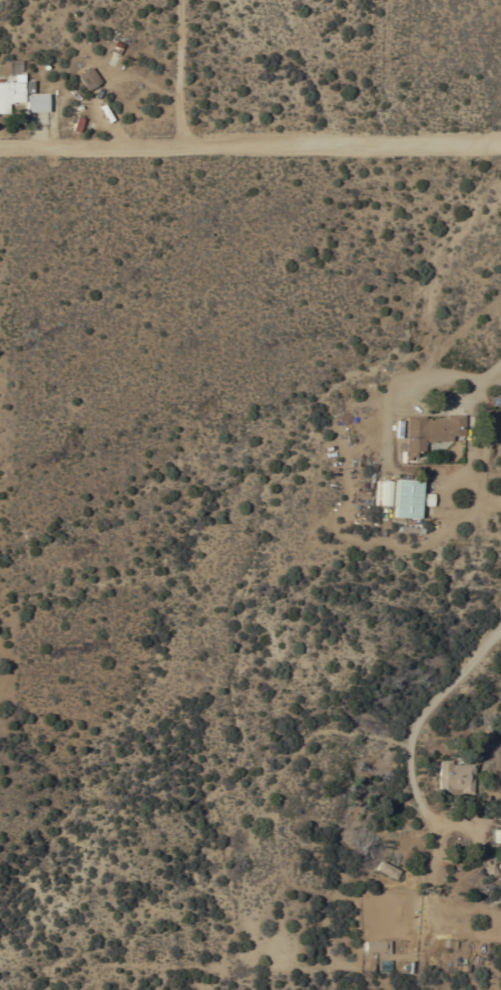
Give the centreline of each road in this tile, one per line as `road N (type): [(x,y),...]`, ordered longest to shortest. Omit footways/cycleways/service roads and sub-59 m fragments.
road 1 (residential): [(500,147),(0,150)]
road 2 (track): [(175,149),(180,0)]

